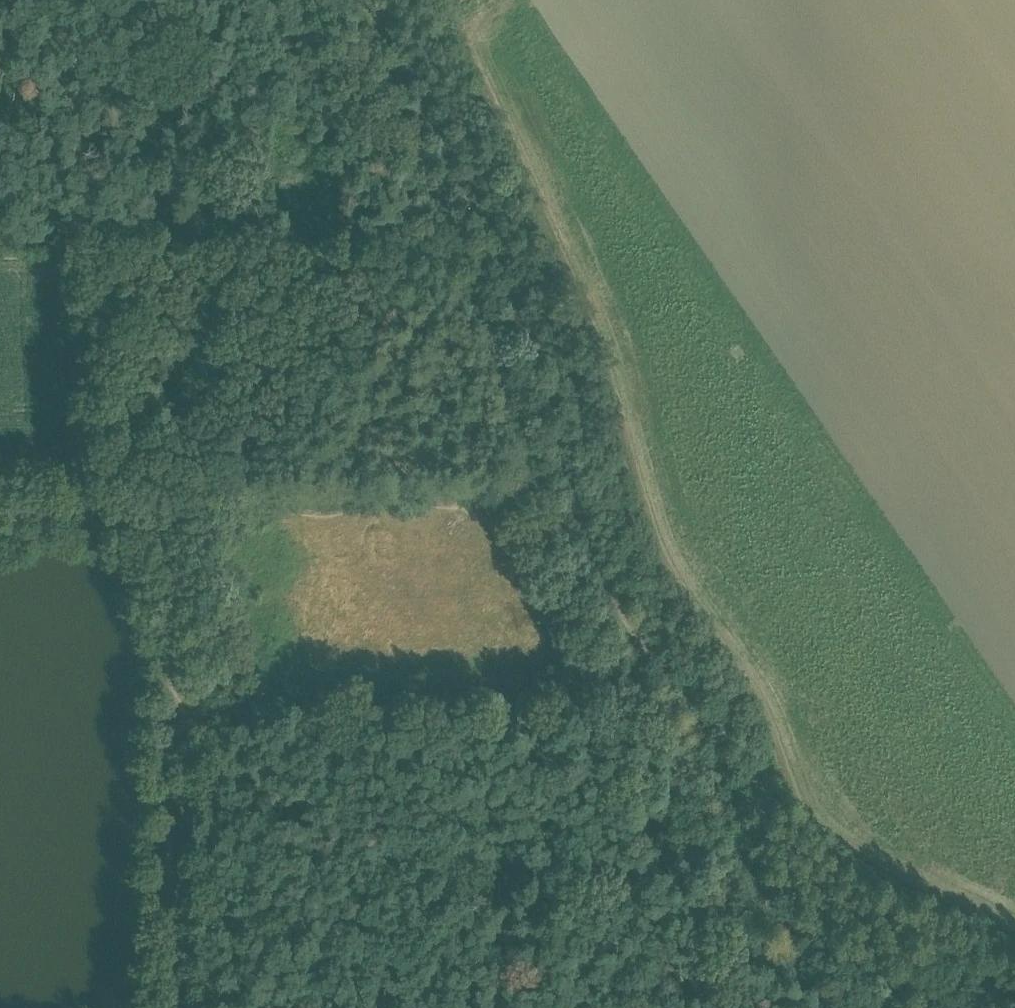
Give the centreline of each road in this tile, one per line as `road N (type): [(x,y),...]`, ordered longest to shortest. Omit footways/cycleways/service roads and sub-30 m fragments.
road 1 (track): [(664,666),(613,605),(480,232)]
road 2 (track): [(935,1007),(795,928),(763,898),(722,768),(664,666)]
road 3 (track): [(480,232),(369,0)]

